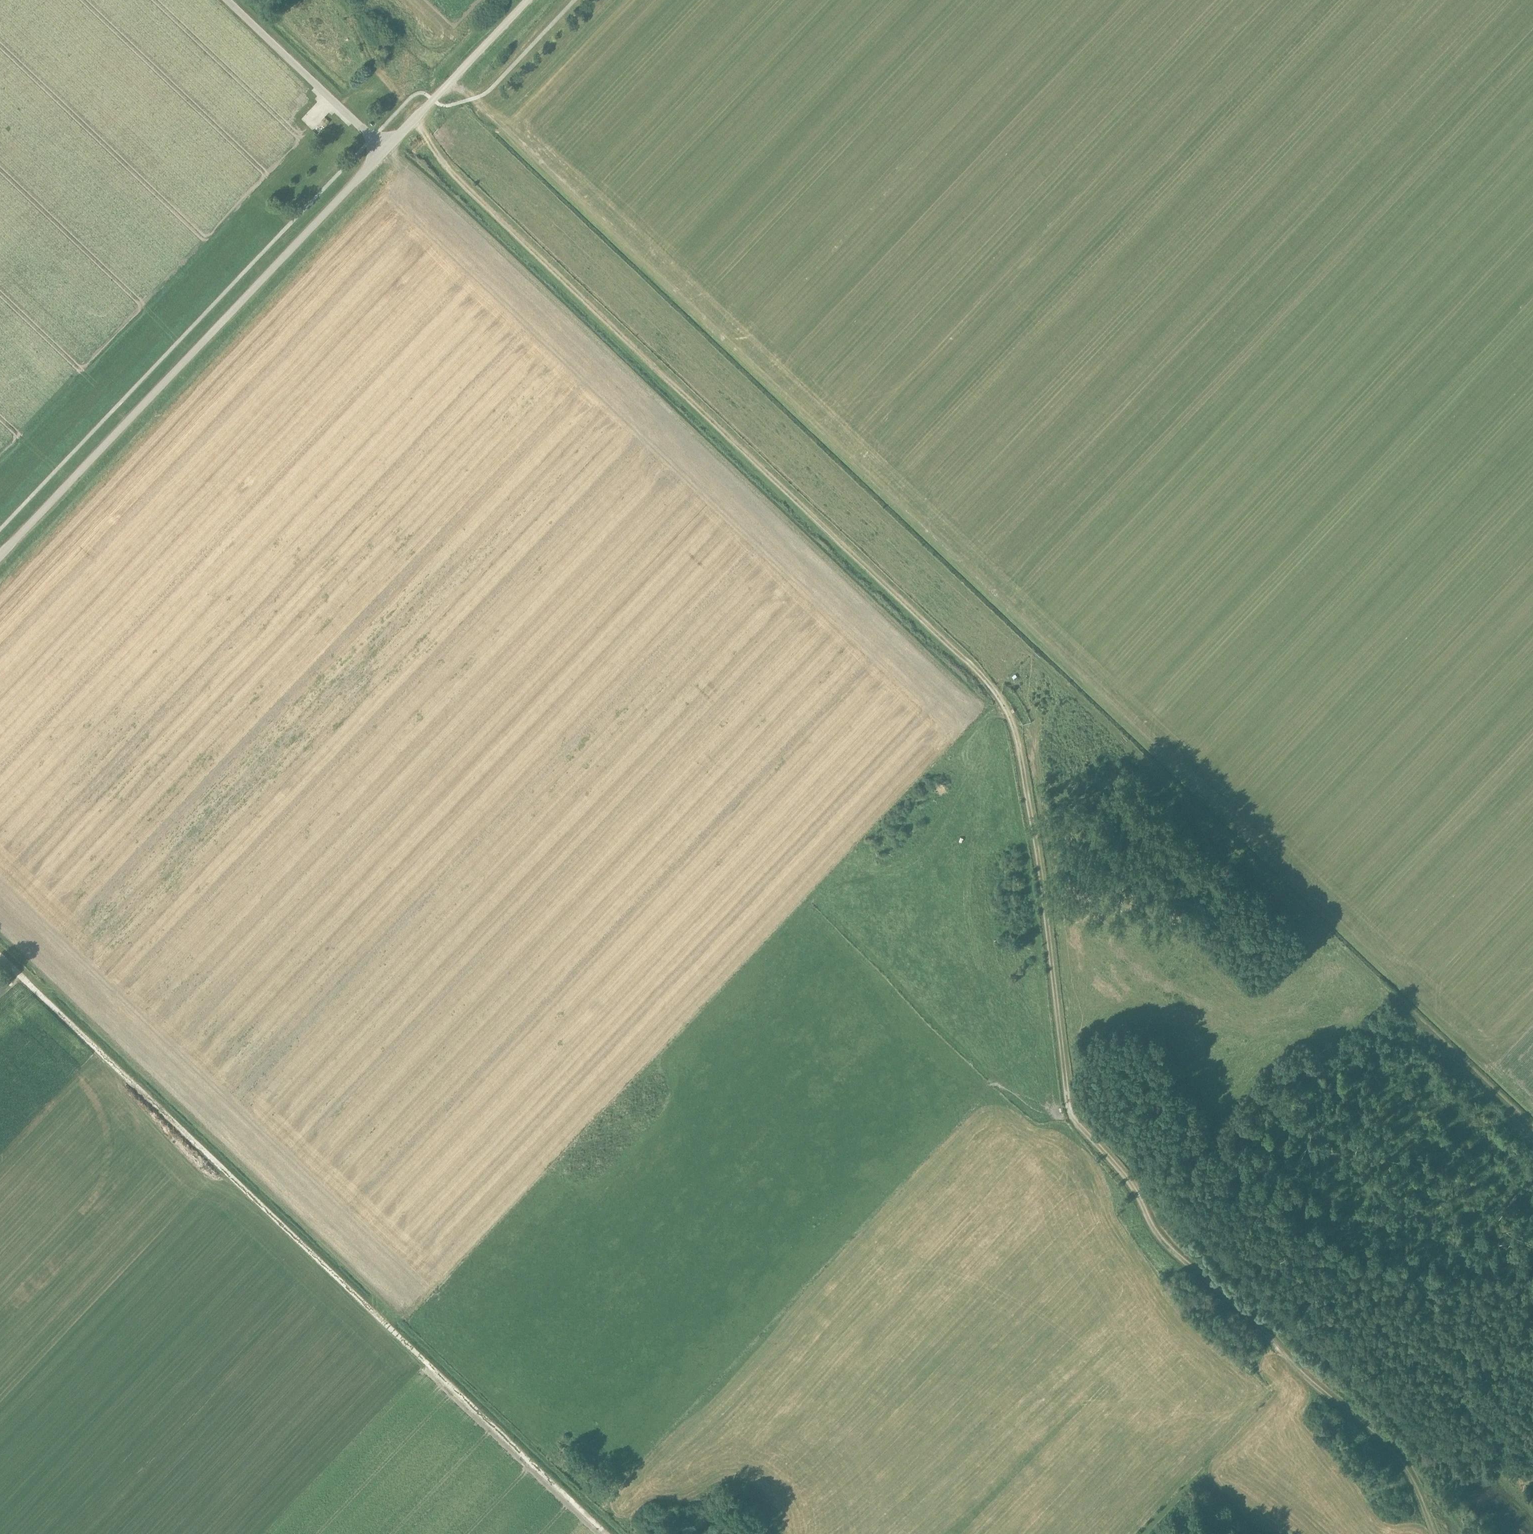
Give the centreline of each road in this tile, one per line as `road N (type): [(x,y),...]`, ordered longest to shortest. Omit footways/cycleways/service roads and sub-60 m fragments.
road 1 (track): [(405,104),(449,170),(1003,701),(1035,831),(1073,1114),(1138,1195),(1156,1235),(1390,1453),(1434,1533)]
road 2 (tertiary): [(0,557),(527,0)]
road 3 (track): [(333,0),(405,104)]

